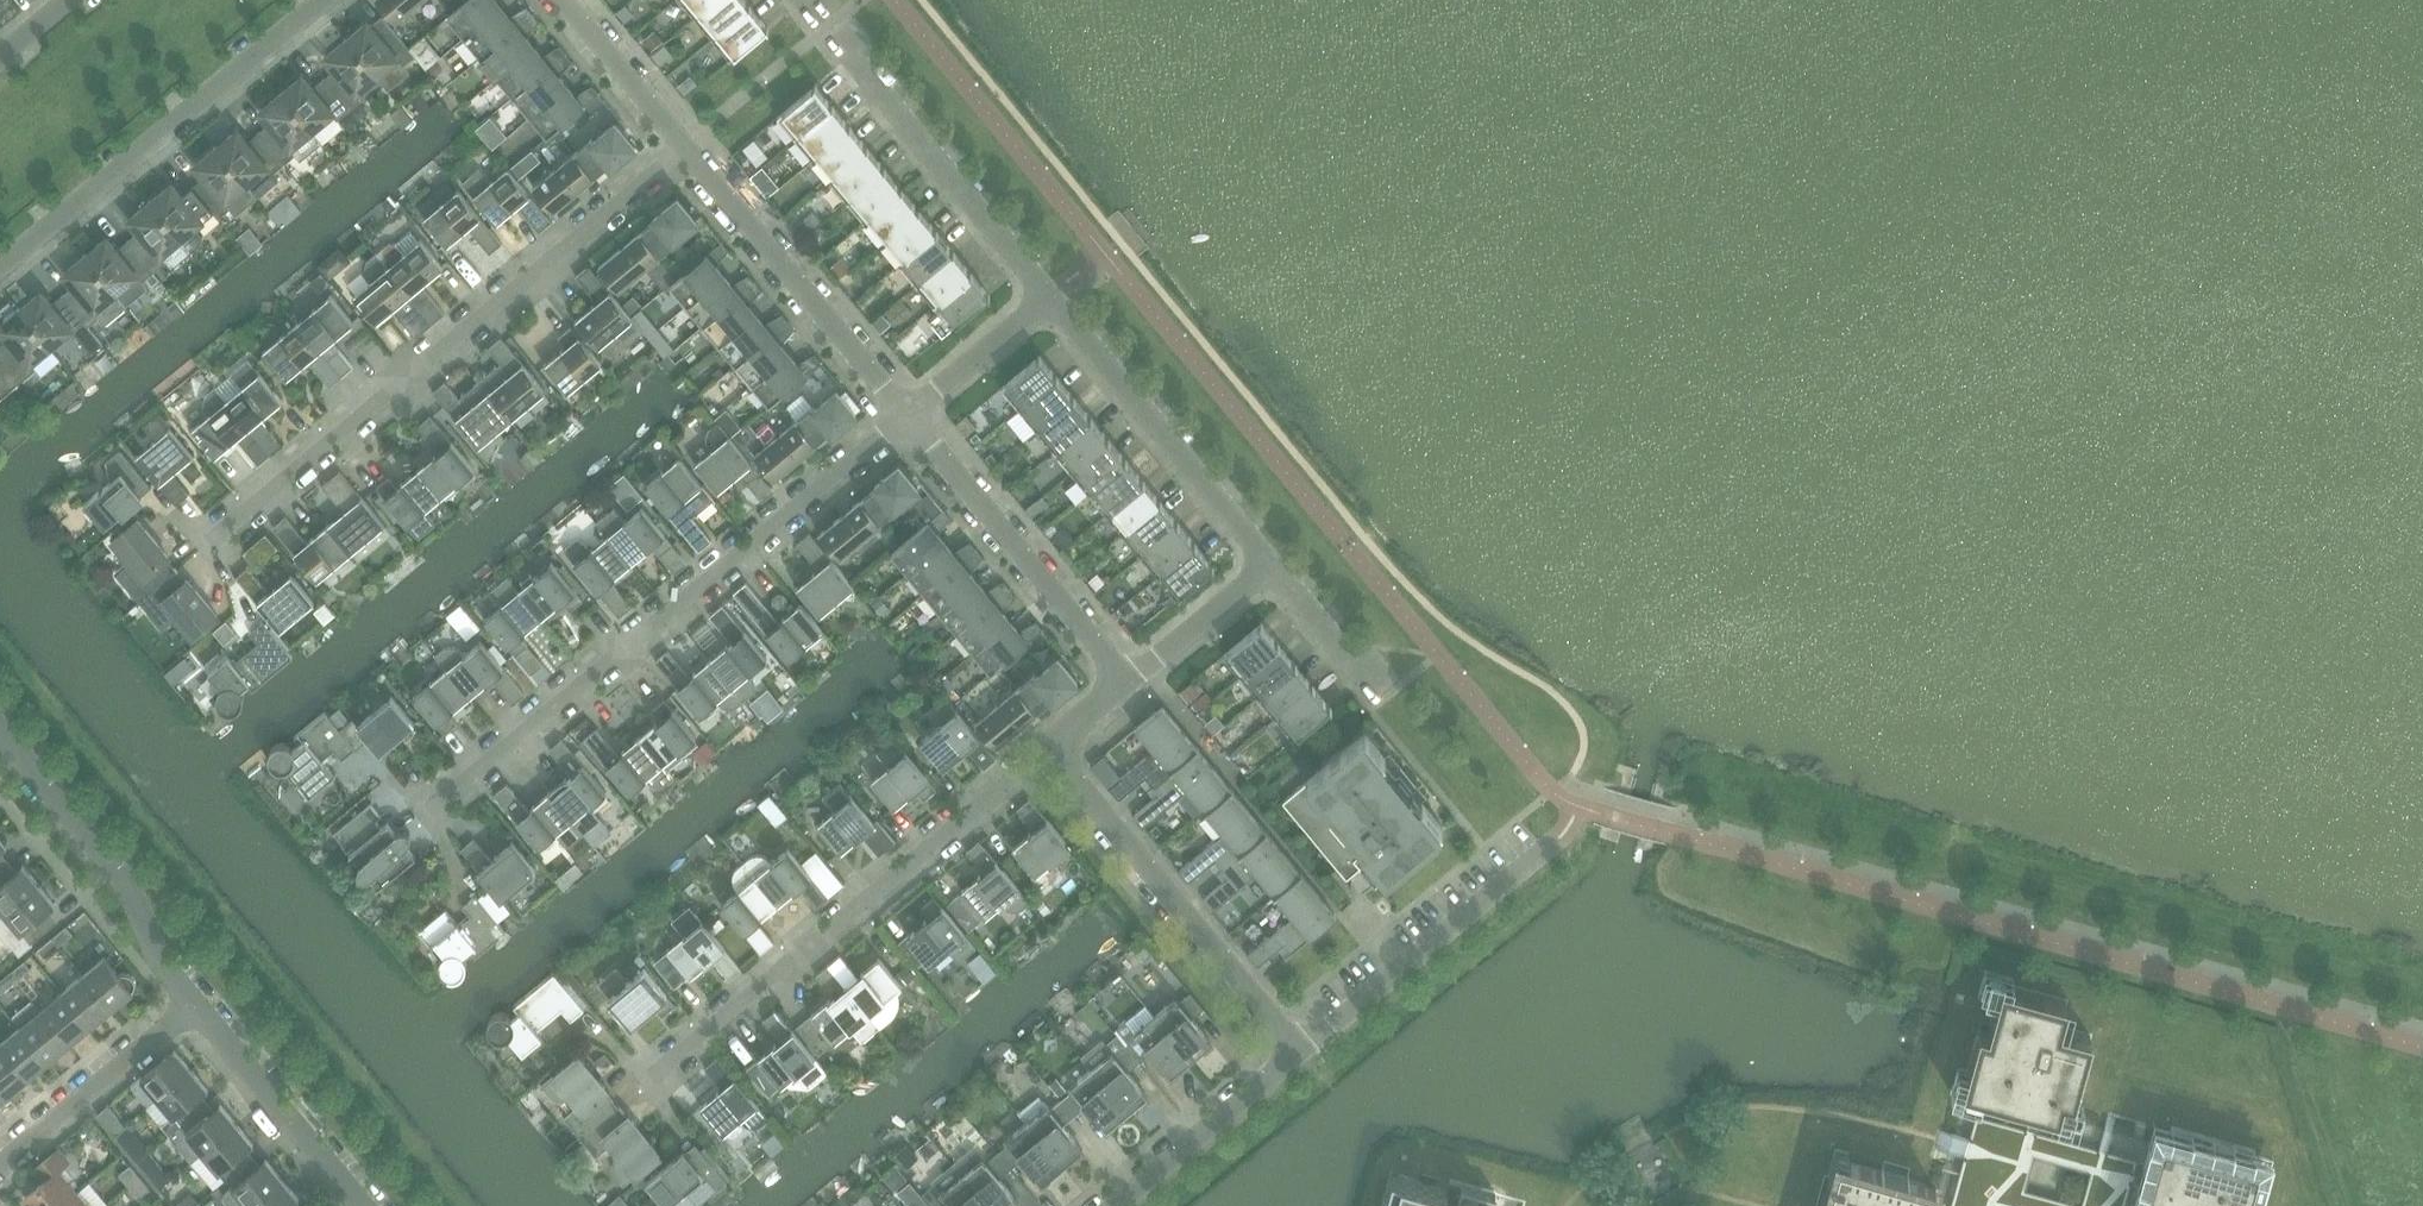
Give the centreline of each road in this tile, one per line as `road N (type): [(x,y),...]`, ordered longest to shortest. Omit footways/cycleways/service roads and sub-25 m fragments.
road 1 (residential): [(208,526),(680,136)]
road 2 (residential): [(436,794),(904,409)]
road 3 (residential): [(663,1062),(1048,740)]
road 4 (residential): [(0,267),(317,0)]
road 5 (residential): [(1298,1054),(1048,740)]
road 6 (residential): [(1298,1054),(1558,839),(1573,805)]
road 7 (residential): [(904,409),(680,136)]
road 8 (residential): [(1125,677),(904,409)]
road 9 (residential): [(1270,562),(1048,300)]
road 10 (tertiary): [(195,1006),(162,965),(120,875),(0,729)]
road 11 (residential): [(1048,300),(850,49)]
road 12 (tertiary): [(365,1205),(195,1006)]
road 13 (residential): [(0,1163),(195,1006)]
road 14 (residential): [(1112,1205),(1298,1054)]
road 15 (residential): [(1125,677),(1270,562)]
road 16 (residential): [(904,409),(1048,300)]
road 17 (residential): [(680,136),(567,0)]
road 18 (residential): [(1359,668),(1270,562)]

